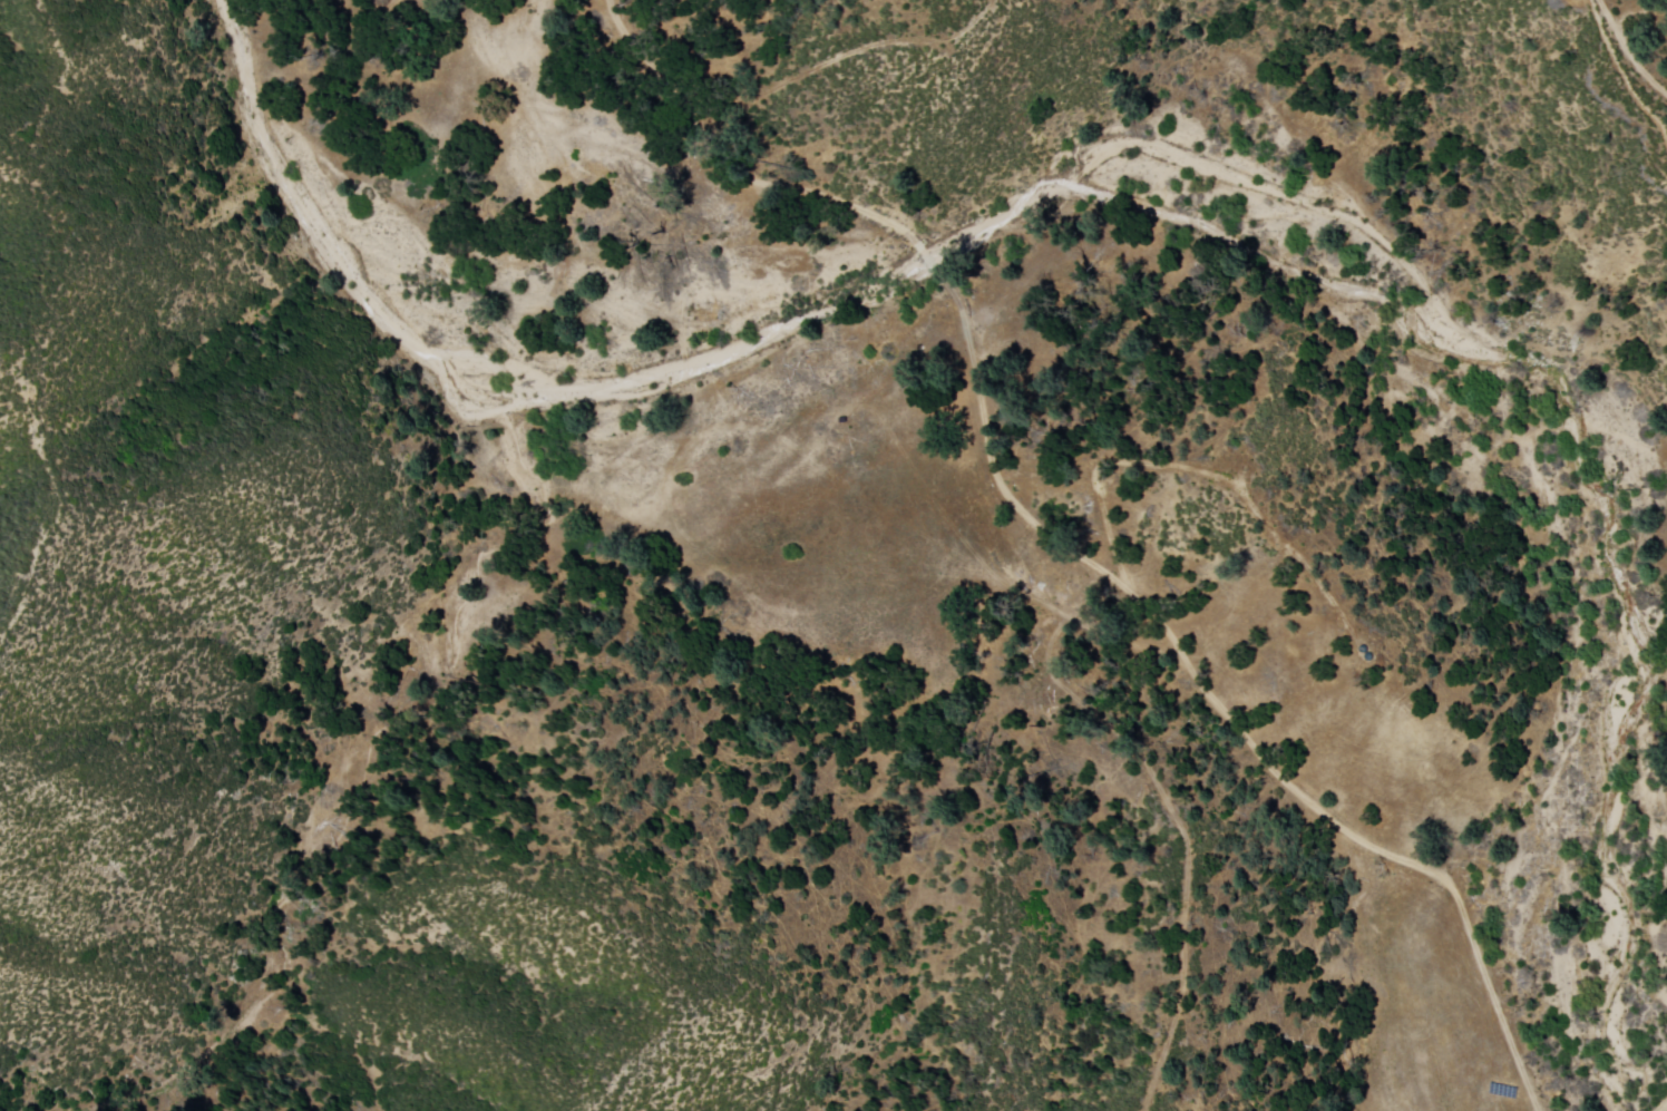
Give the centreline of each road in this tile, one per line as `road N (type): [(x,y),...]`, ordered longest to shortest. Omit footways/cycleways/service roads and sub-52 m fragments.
road 1 (residential): [(1540,1110),(1451,886),(1326,817),(1210,695),(1120,584),(1045,539),(1000,480),(965,318),(944,266),(903,231),(760,189),(633,49),(601,0)]

